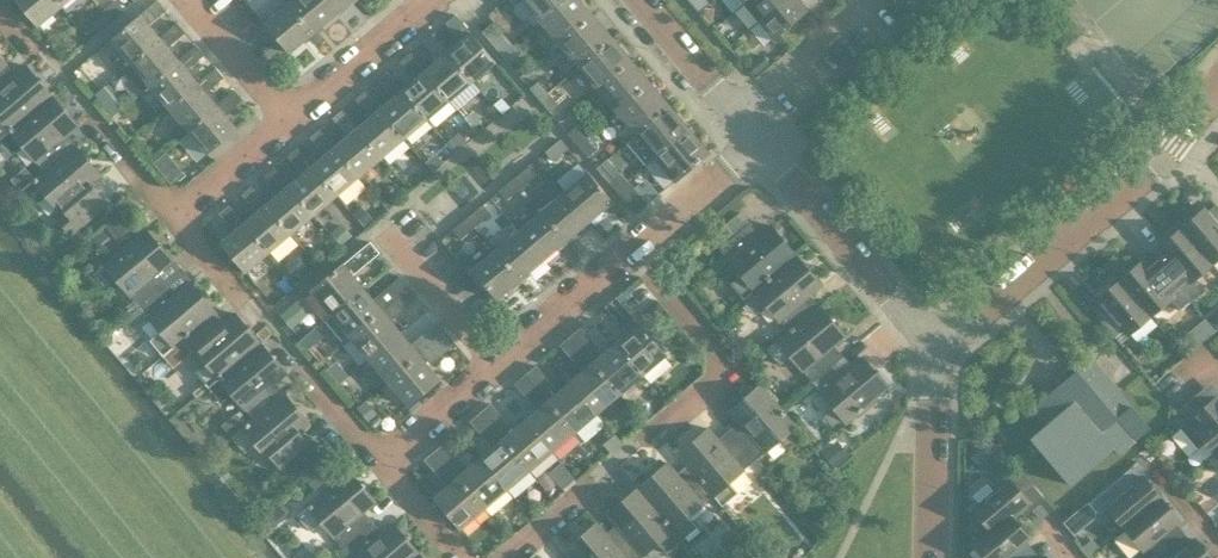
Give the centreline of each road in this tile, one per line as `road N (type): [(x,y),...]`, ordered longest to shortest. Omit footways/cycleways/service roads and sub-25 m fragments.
road 1 (residential): [(935,348),(1181,142),(1217,92)]
road 2 (residential): [(377,458),(635,241)]
road 3 (residential): [(174,213),(434,0)]
road 4 (residential): [(935,348),(755,140)]
road 5 (residential): [(633,447),(722,363),(715,337),(635,241)]
road 6 (residential): [(920,557),(921,417),(935,348)]
road 7 (residential): [(737,117),(879,0)]
road 8 (residential): [(635,241),(755,140)]
road 9 (residential): [(737,117),(640,0)]
road 10 (residential): [(462,557),(377,458)]
road 11 (residential): [(174,213),(91,120)]
road 12 (residential): [(502,557),(596,477)]

